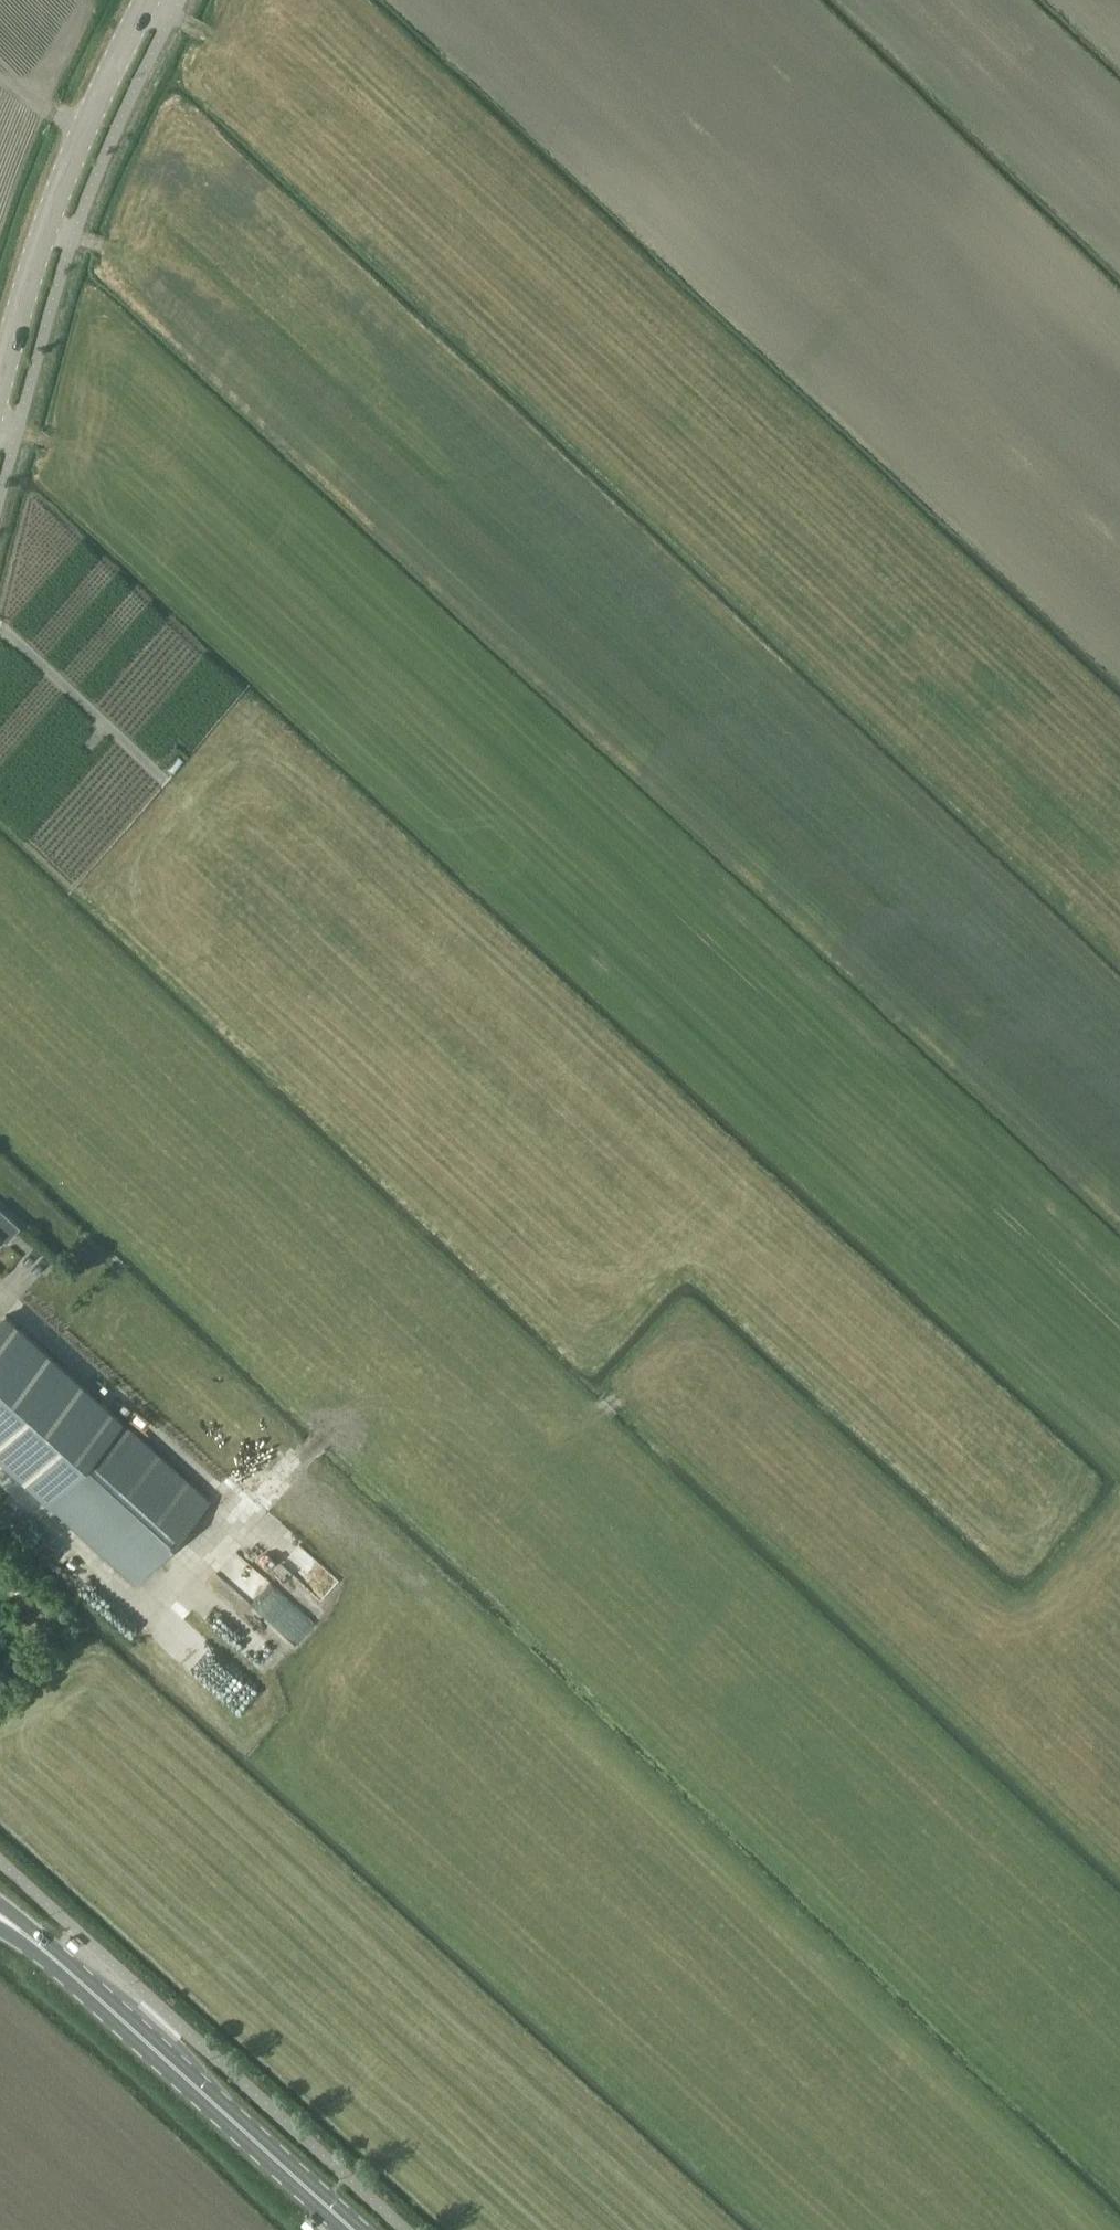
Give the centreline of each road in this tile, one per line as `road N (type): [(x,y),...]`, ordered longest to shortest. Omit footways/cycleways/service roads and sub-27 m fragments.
road 1 (secondary): [(352,2229),(31,1937)]
road 2 (tertiary): [(0,401),(49,222),(150,0)]

